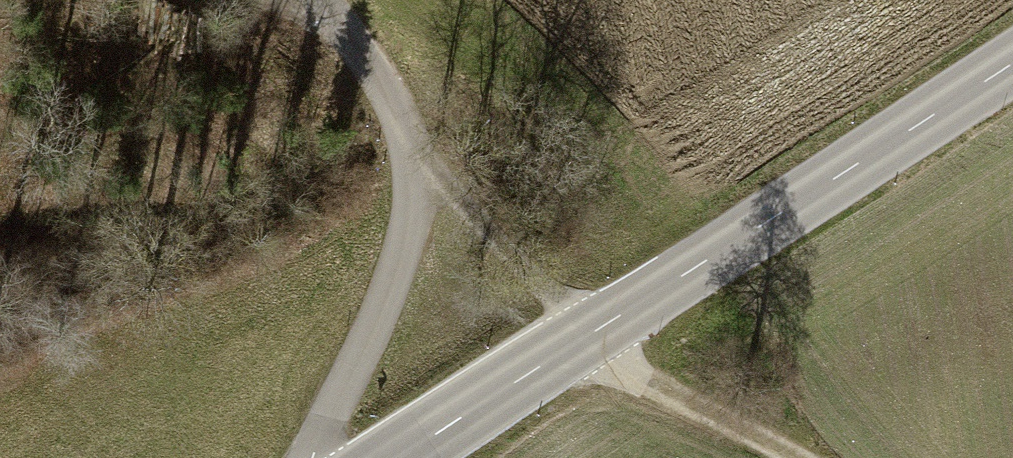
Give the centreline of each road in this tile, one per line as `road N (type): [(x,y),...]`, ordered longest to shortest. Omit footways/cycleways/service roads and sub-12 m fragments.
road 1 (tertiary): [(1012,64),(400,457)]
road 2 (residential): [(311,457),(385,297),(413,205),(403,122),(326,0)]
road 3 (track): [(583,338),(410,149)]
road 4 (track): [(583,338),(617,367),(793,457)]

